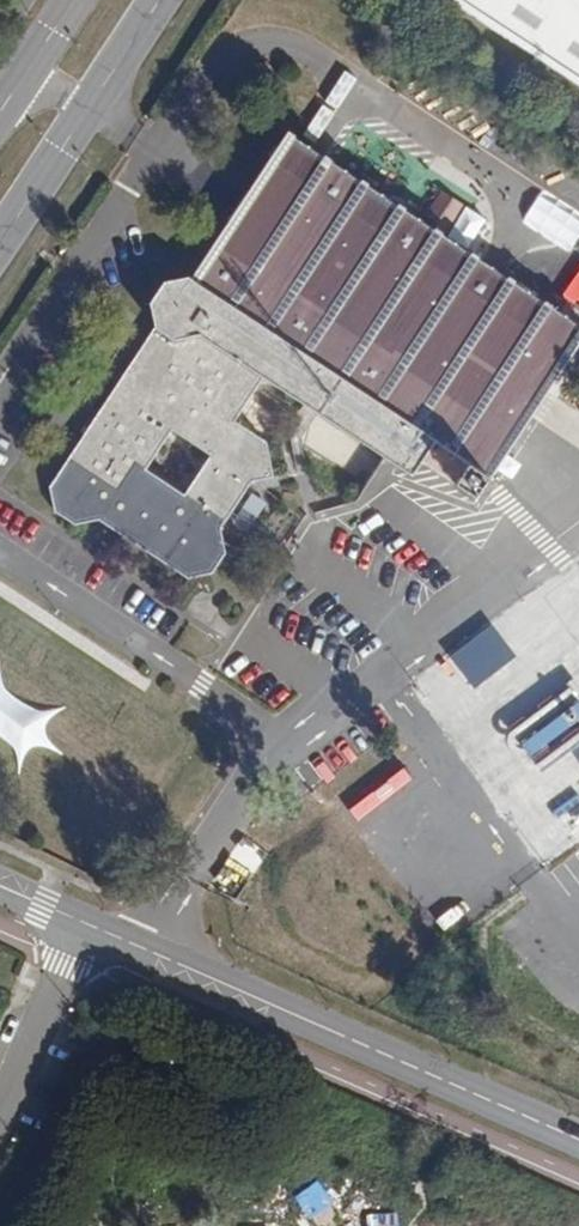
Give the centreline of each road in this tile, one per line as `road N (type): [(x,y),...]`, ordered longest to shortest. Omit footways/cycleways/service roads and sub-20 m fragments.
road 1 (tertiary): [(578,1140),(79,922)]
road 2 (secondary): [(0,233),(154,0)]
road 3 (unclassified): [(0,1094),(79,922)]
road 4 (secondary): [(76,0),(0,117)]

